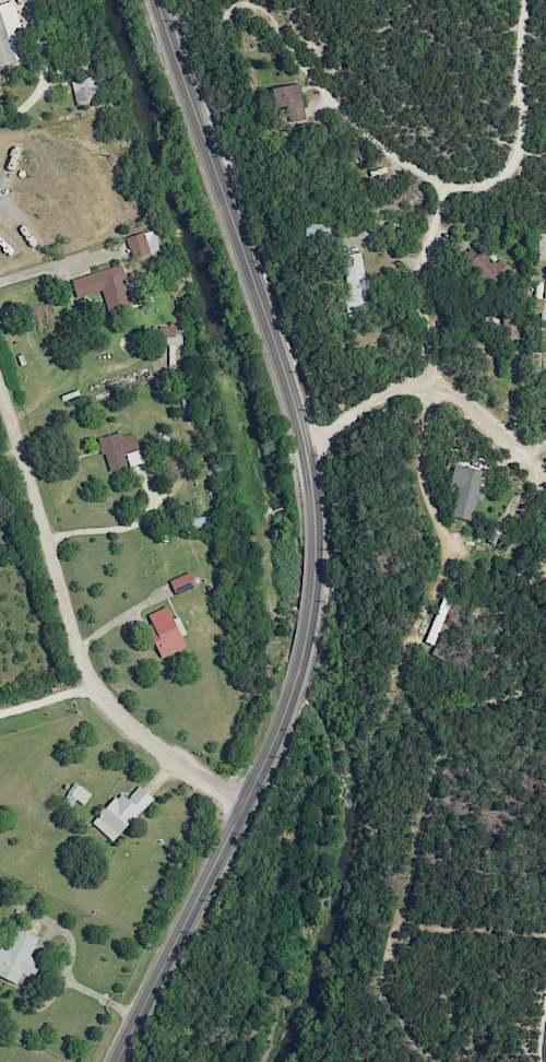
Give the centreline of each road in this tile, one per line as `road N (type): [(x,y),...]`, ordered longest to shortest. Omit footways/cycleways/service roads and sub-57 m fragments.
road 1 (tertiary): [(157,0),(286,377),(306,446),(317,560)]
road 2 (residential): [(0,390),(69,630),(93,684),(122,723),(241,809)]
road 3 (tertiary): [(293,691),(117,1061)]
road 4 (residential): [(306,446),(394,391),(429,382),(451,389),(545,472)]
road 5 (tertiary): [(317,560),(293,691)]

